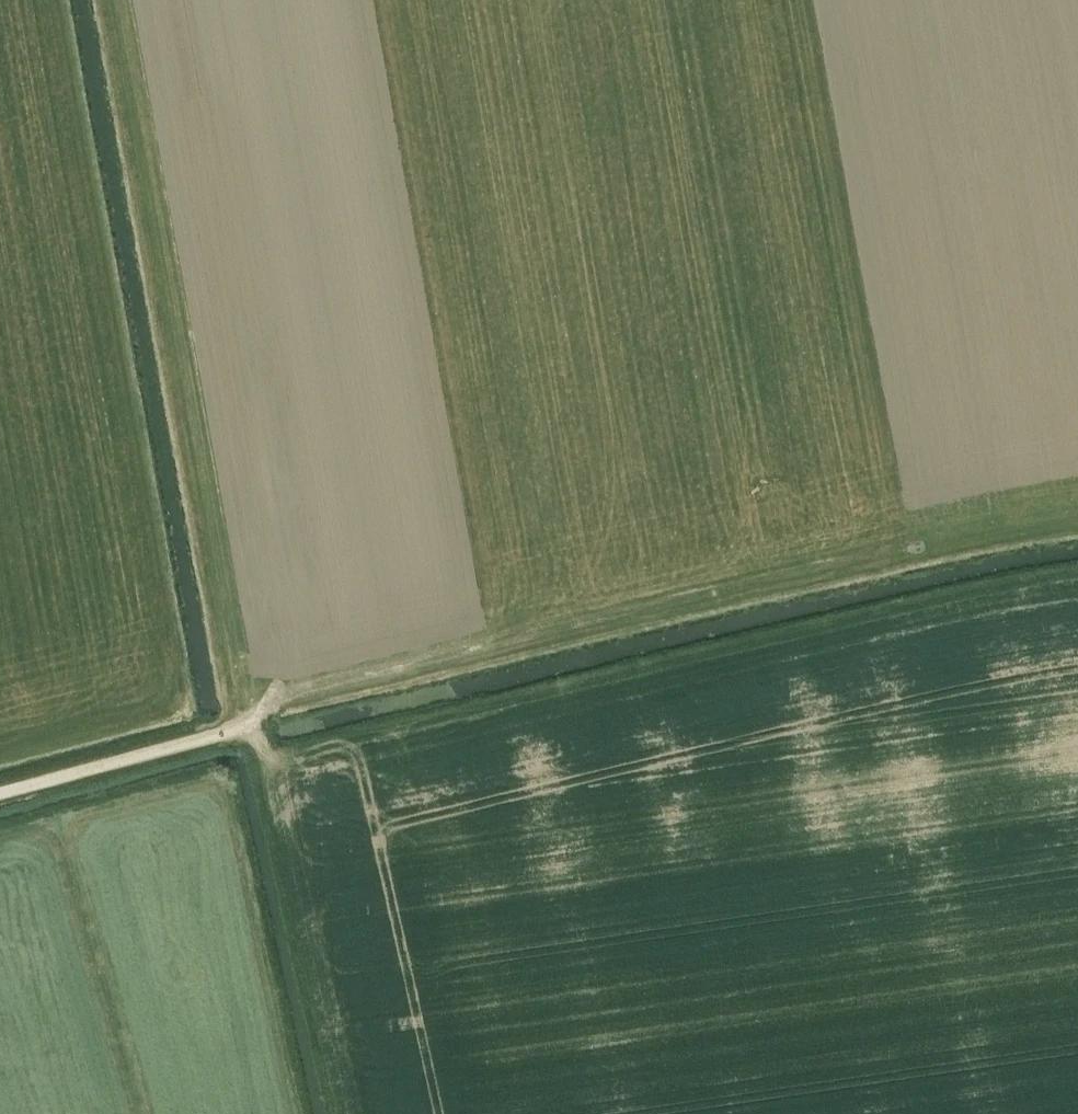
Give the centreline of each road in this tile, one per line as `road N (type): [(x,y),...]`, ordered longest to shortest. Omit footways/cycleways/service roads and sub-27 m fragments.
road 1 (unclassified): [(0,795),(487,664)]

